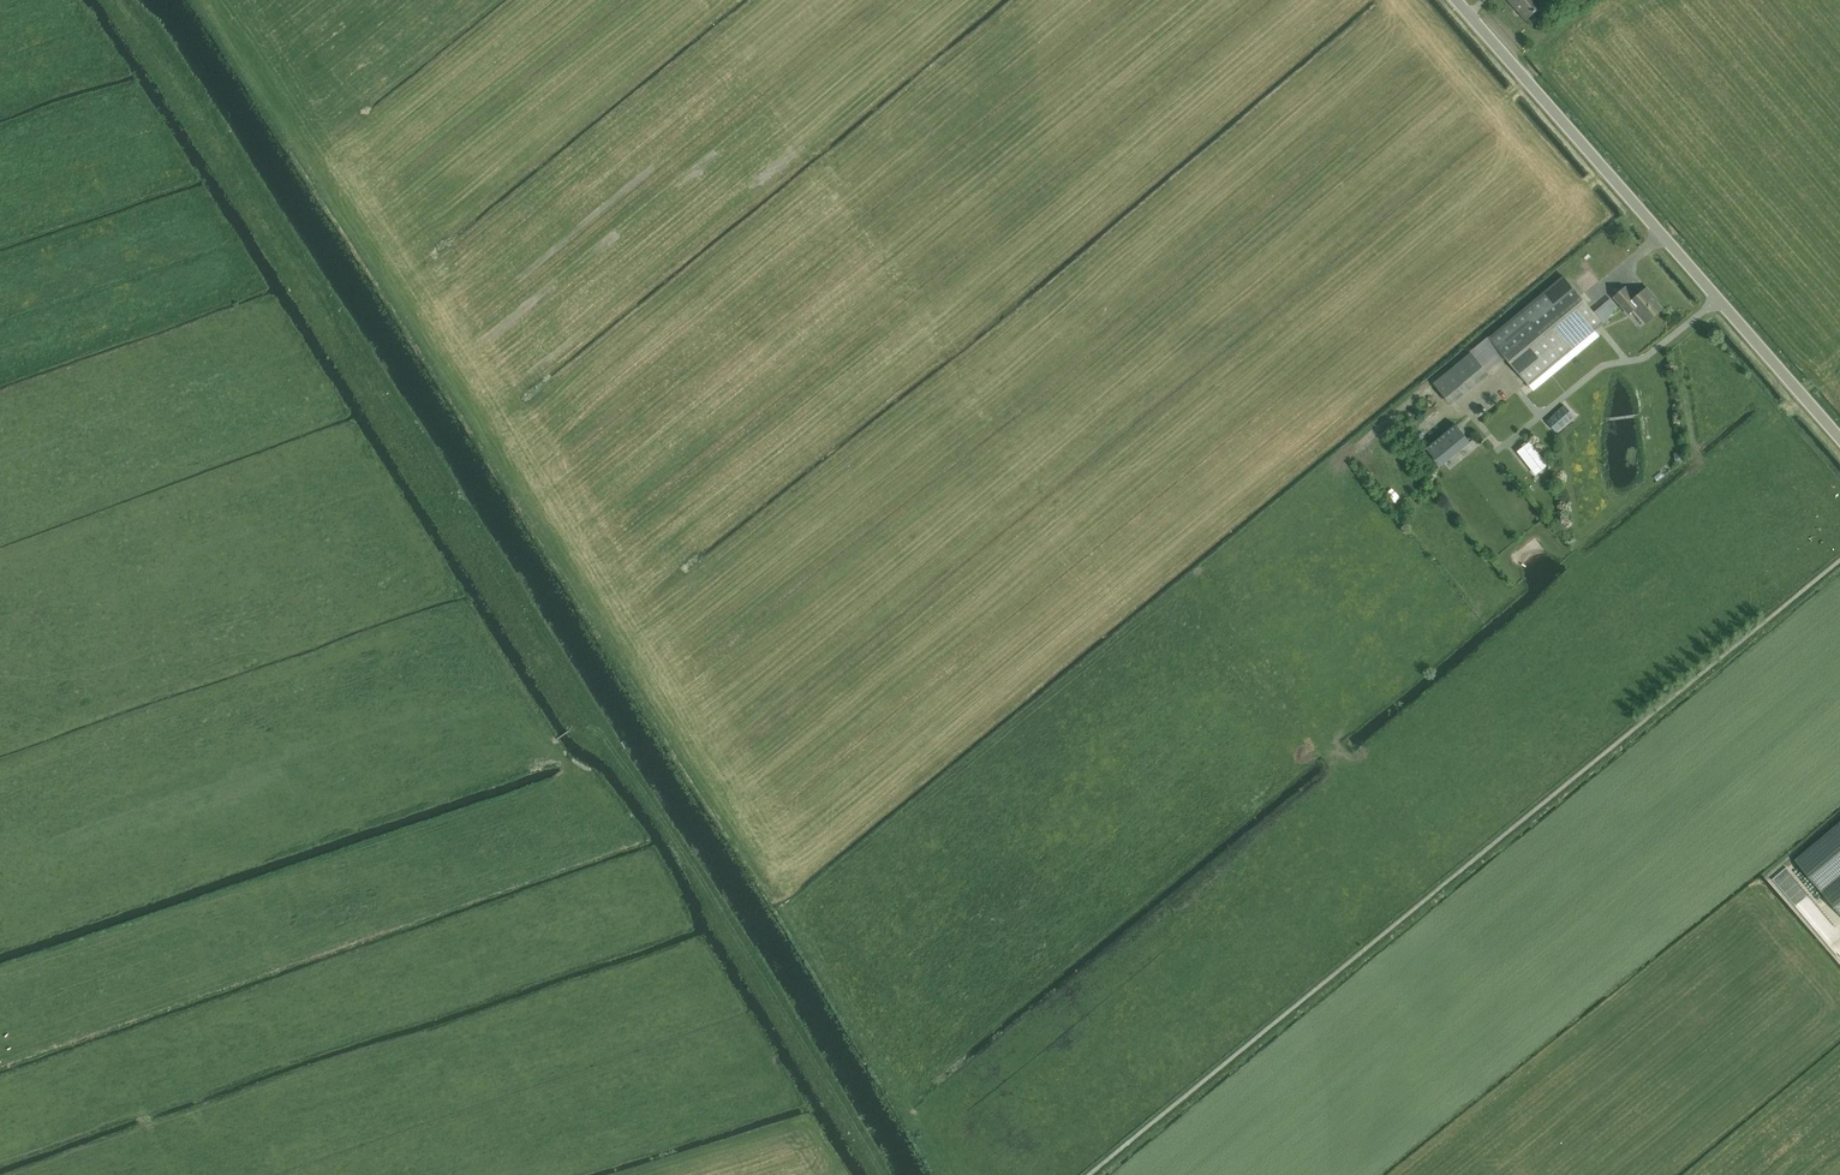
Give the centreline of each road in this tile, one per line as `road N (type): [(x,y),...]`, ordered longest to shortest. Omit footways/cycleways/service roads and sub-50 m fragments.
road 1 (tertiary): [(1839,442),(1454,0)]

